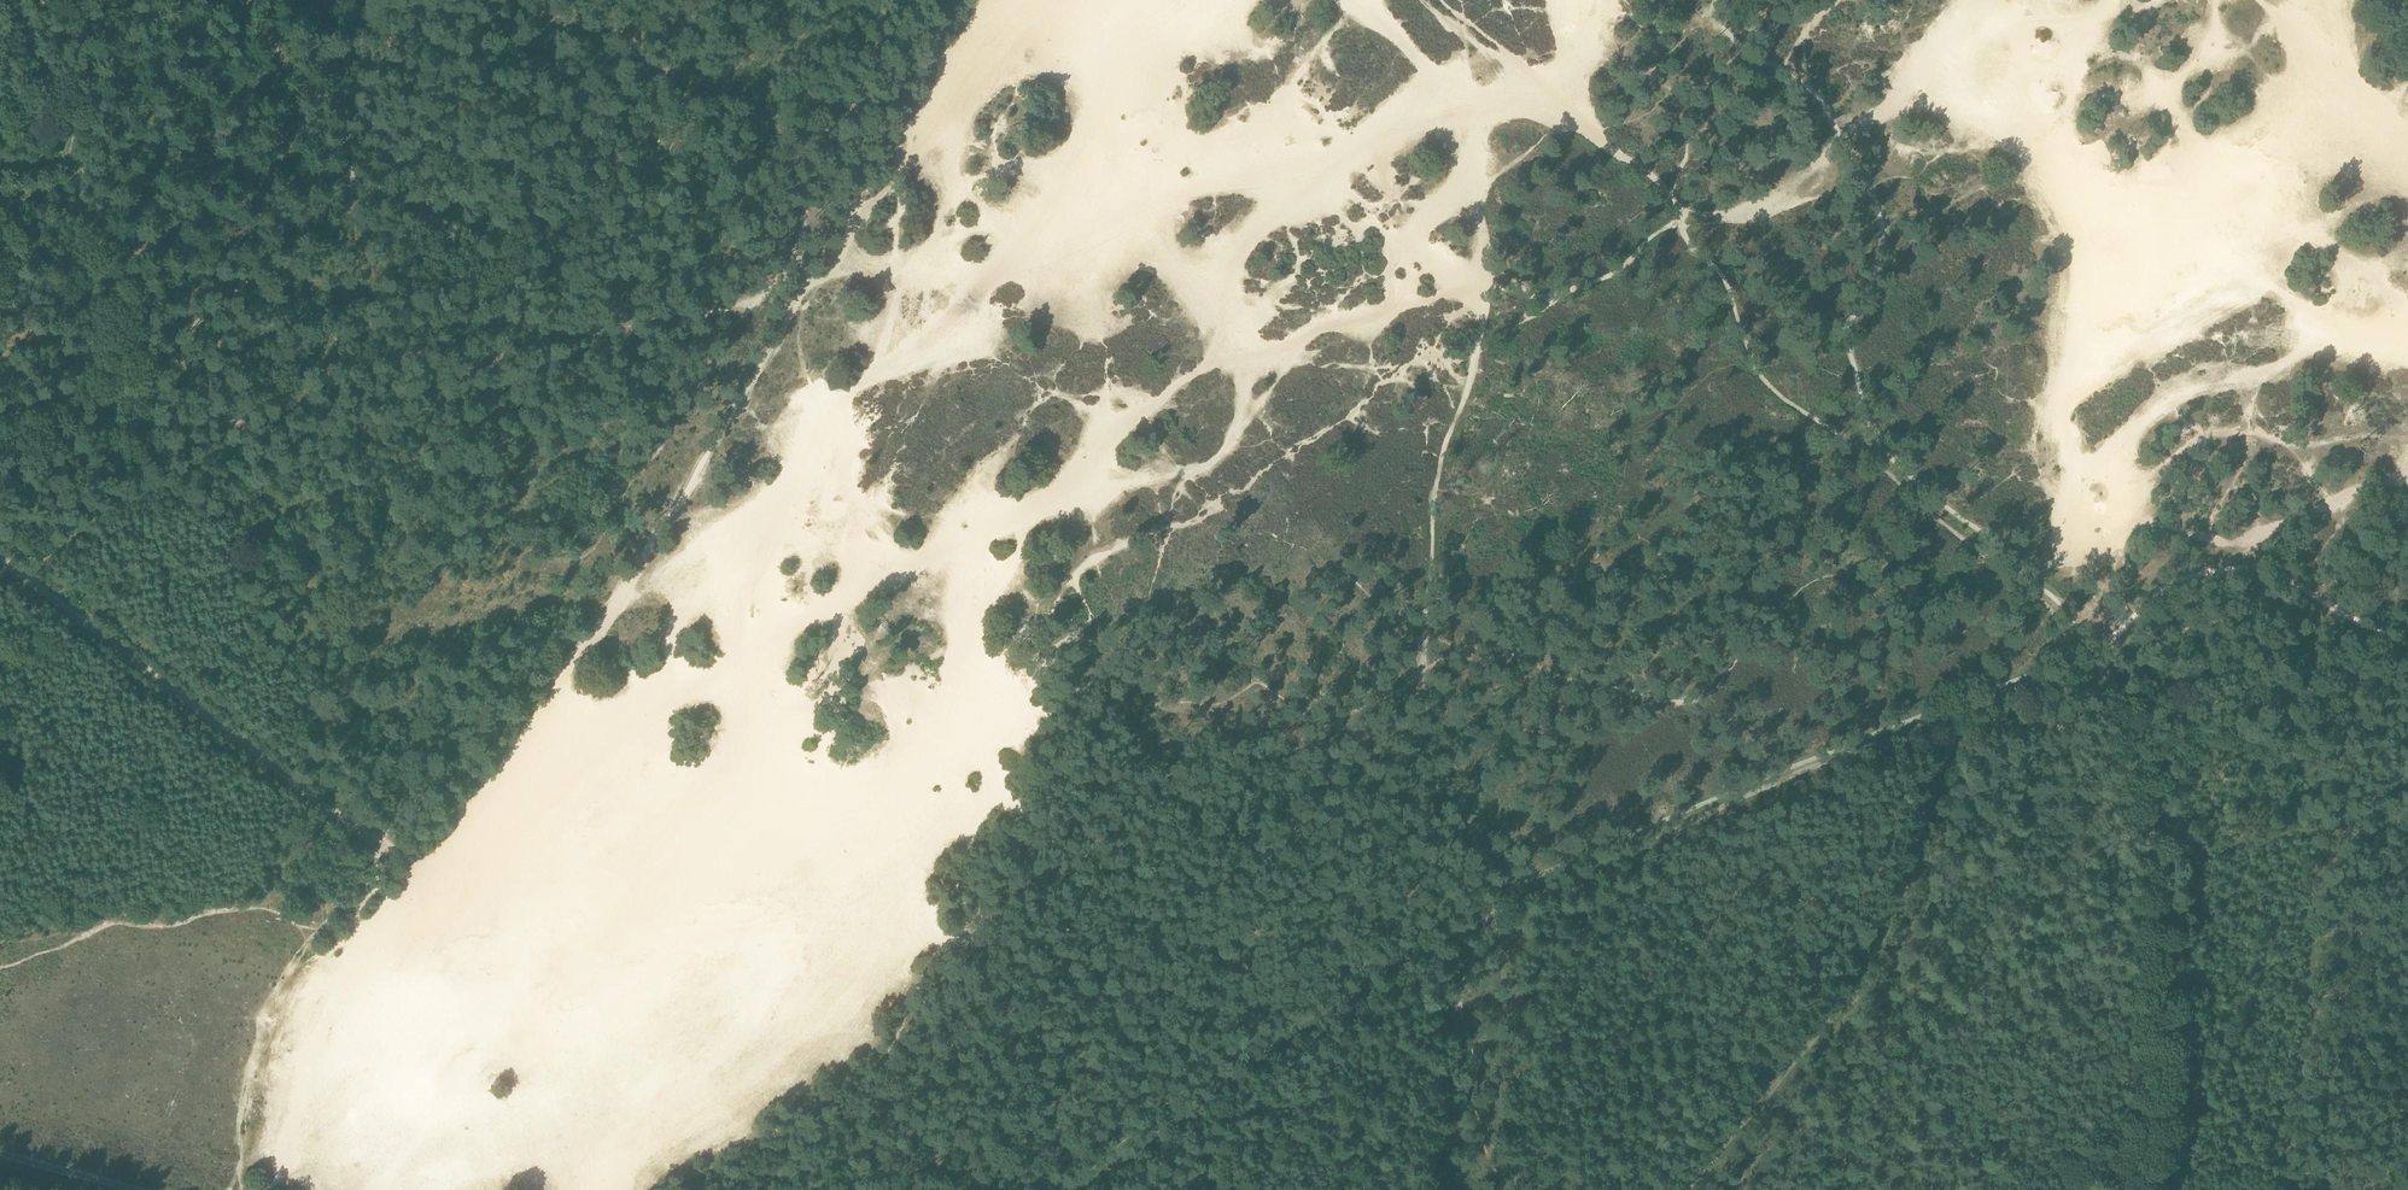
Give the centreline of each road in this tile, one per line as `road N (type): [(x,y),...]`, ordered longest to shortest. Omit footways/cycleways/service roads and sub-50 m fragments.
road 1 (track): [(1008,0),(971,34),(945,77),(906,170),(803,289),(751,390),(321,1040),(275,1189)]
road 2 (track): [(2021,586),(1865,449),(1772,390),(1747,359),(1716,265),(1683,234),(1661,185),(1425,0)]
road 3 (track): [(2407,472),(2231,544),(2146,529),(2021,586),(2046,606)]
road 4 (track): [(1910,864),(1860,982),(1691,1189)]
road 5 (track): [(1419,669),(1439,787),(1495,907)]
road 6 (track): [(1159,1103),(1140,1134),(1065,1189)]

